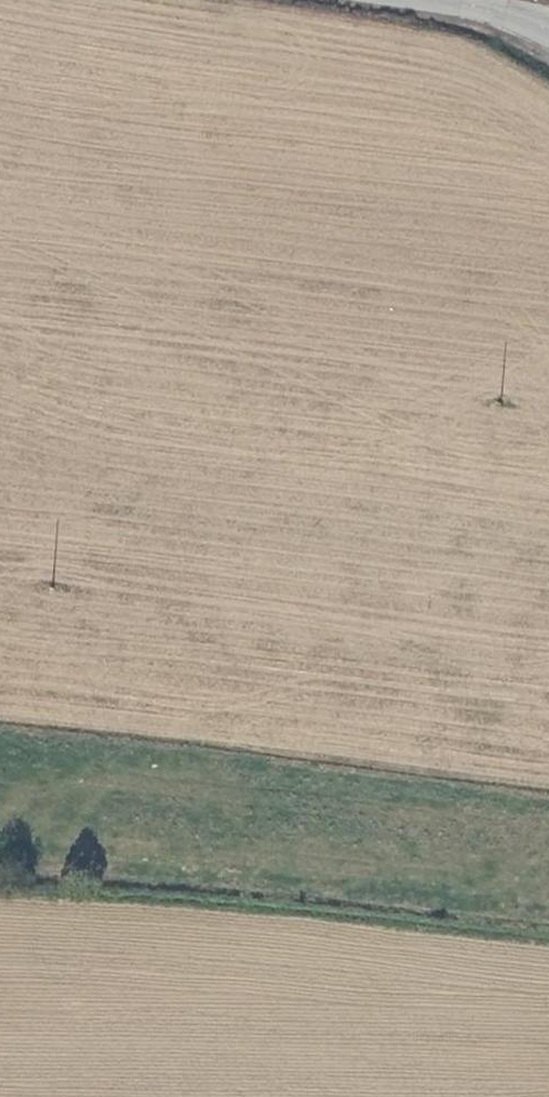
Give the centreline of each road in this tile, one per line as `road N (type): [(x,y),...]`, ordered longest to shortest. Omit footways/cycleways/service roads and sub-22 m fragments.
road 1 (tertiary): [(434,0),(548,34)]

